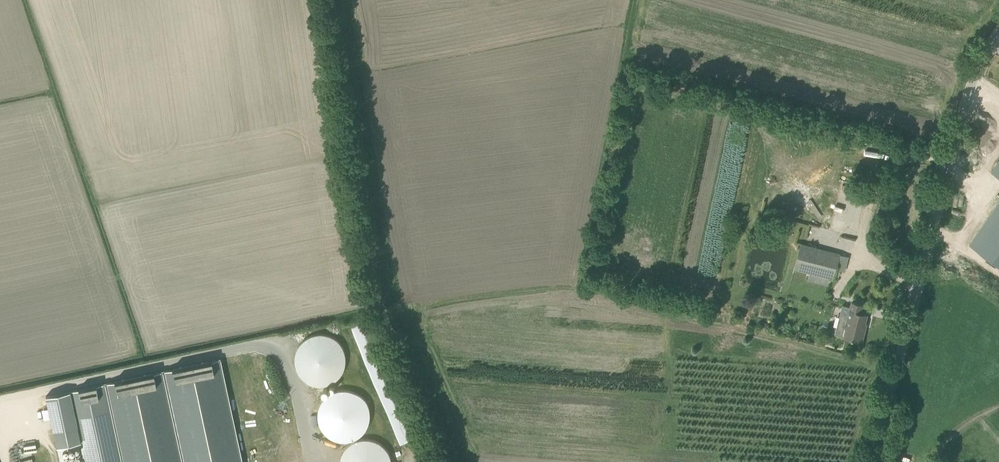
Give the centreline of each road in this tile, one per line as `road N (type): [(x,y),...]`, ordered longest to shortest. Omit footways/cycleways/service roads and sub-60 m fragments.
road 1 (unclassified): [(446,461),(383,311),(333,0)]
road 2 (unclassified): [(872,461),(988,49),(998,34)]

